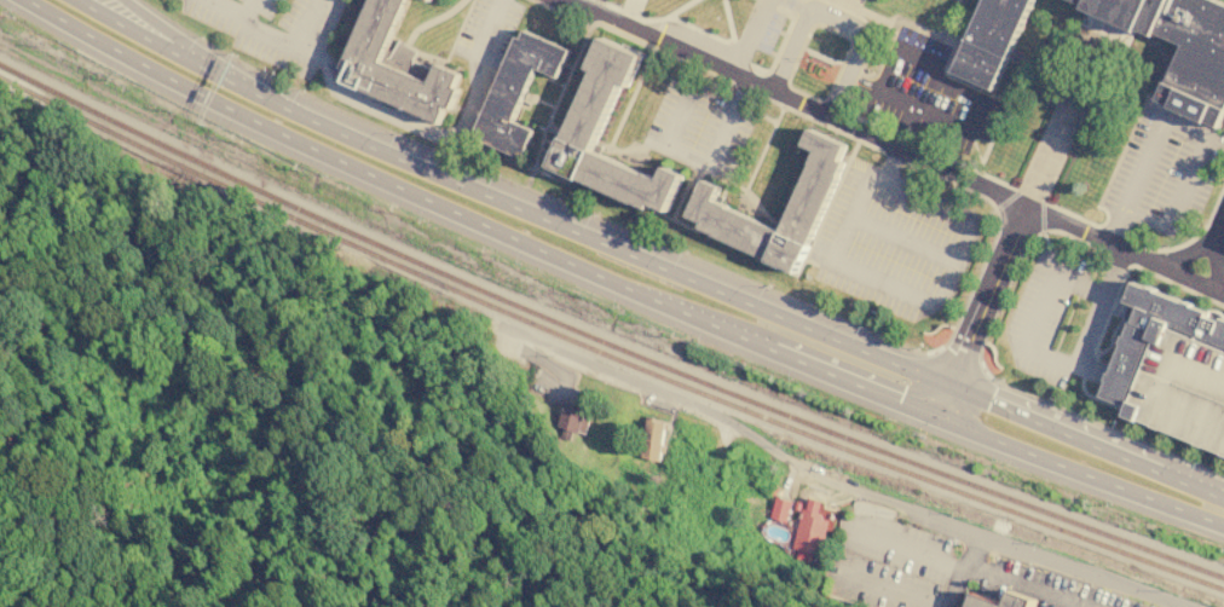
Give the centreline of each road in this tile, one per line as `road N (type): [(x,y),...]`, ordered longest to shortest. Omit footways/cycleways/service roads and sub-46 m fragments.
road 1 (primary): [(951,385),(389,155),(95,0)]
road 2 (residential): [(497,325),(625,375),(837,482),(1194,606)]
road 3 (primary): [(24,0),(206,103),(625,288)]
road 4 (residential): [(569,0),(1022,206)]
road 5 (primary): [(1223,494),(951,385)]
road 6 (primary): [(744,339),(752,349),(985,443),(1006,444)]
road 7 (primary): [(1006,444),(1223,526)]
road 8 (residential): [(1022,206),(1223,293)]
road 9 (primary): [(744,339),(940,412)]
road 10 (residential): [(1022,206),(951,385)]
road 11 (primary): [(625,288),(744,339)]

